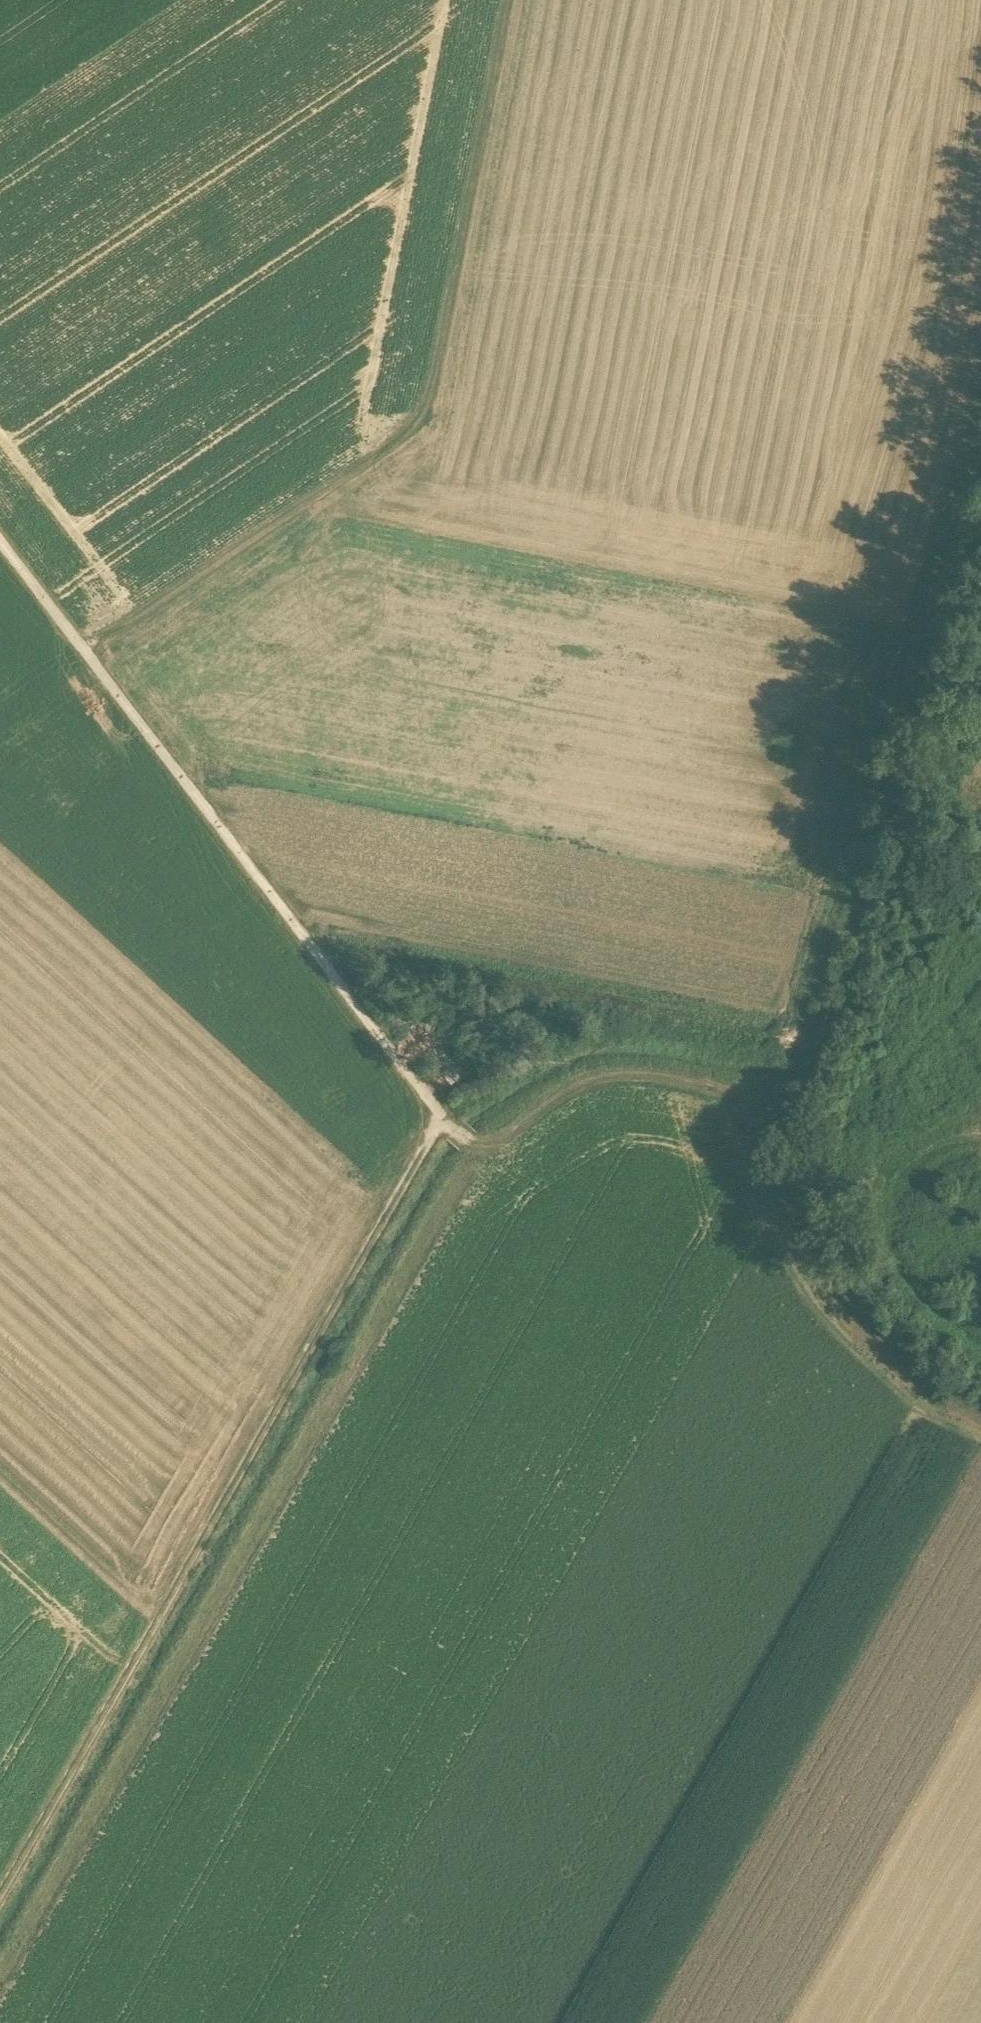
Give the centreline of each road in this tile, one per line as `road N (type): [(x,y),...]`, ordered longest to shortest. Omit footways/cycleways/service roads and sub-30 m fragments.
road 1 (track): [(161,1616),(438,1117),(485,1149),(584,1082),(671,1078),(725,1098),(742,1118),(779,1235),(818,1304),(926,1404),(980,1431)]
road 2 (track): [(512,0),(434,392),(423,415),(384,452),(89,656)]
road 3 (track): [(0,540),(438,1117)]
road 4 (track): [(0,1470),(161,1616),(0,1895)]

